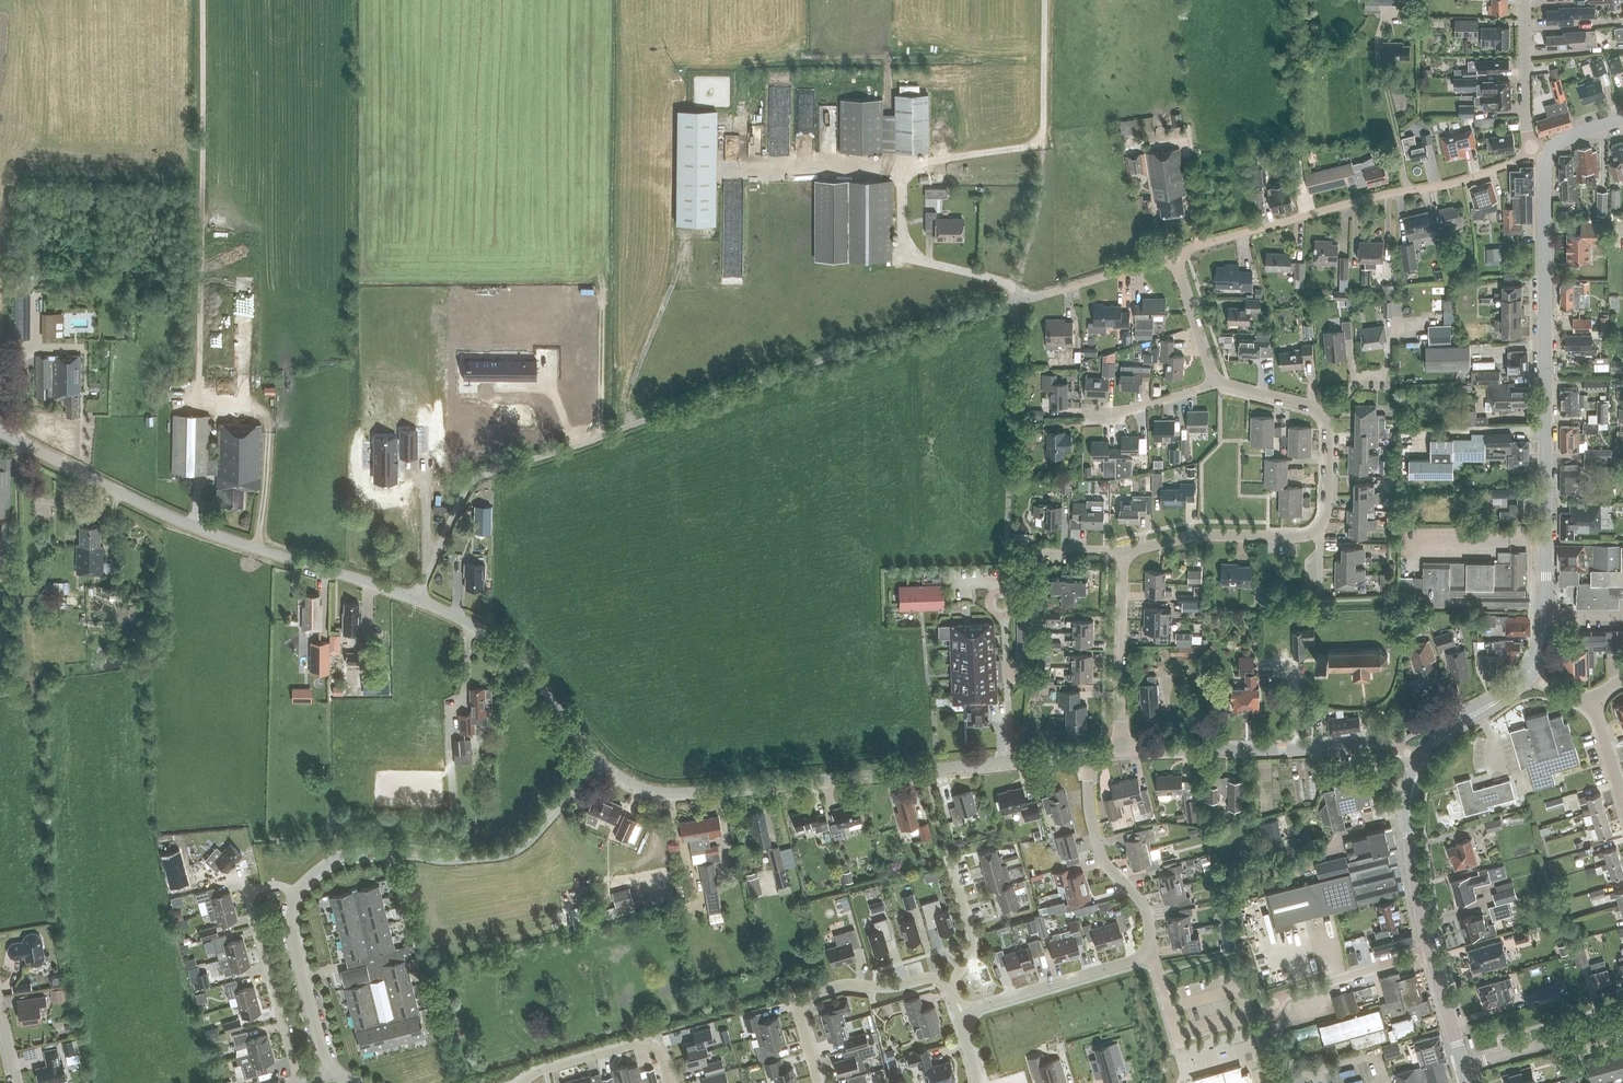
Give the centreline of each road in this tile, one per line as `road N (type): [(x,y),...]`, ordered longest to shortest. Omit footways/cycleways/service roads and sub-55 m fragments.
road 1 (unclassified): [(416,599),(464,494),(497,469),(1174,254)]
road 2 (secondary): [(1528,674),(1545,624),(1547,156)]
road 3 (tertiary): [(416,599),(186,525),(0,433)]
road 4 (tertiary): [(597,761),(632,785),(676,794),(1010,762)]
road 5 (unclassified): [(1174,254),(1370,198),(1447,185),(1531,149)]
road 6 (residential): [(296,892),(345,857),(512,848),(597,761)]
road 7 (tertiary): [(1118,752),(1367,740),(1423,761)]
road 8 (unclassified): [(1319,1073),(1290,1065),(1272,1003),(1429,954)]
road 9 (tertiary): [(597,761),(504,647),(416,599)]
road 10 (residential): [(818,1082),(802,1028),(804,1000),(840,985),(930,978),(948,984)]
road 11 (residential): [(1152,955),(1139,899),(1101,858),(1087,755)]
road 12 (residential): [(958,1012),(1152,955)]
road 13 (residential): [(1118,752),(1124,551)]
road 14 (secondary): [(1429,954),(1411,843),(1410,806),(1423,761)]
road 15 (residential): [(301,1082),(246,894)]
road 16 (residential): [(1315,533),(1201,535),(1124,551)]
road 17 (residential): [(333,1070),(290,924),(296,892)]
road 18 (residential): [(670,1082),(663,1060),(645,1045),(522,1082)]
road 19 (residential): [(1464,1067),(1622,1023)]
road 20 (residential): [(1531,149),(1524,0)]
road 21 (residential): [(1010,762),(1003,617)]
road 22 (residential): [(948,984),(973,941),(949,856)]
road 23 (secondary): [(1423,761),(1528,674)]
road 24 (residential): [(1084,415),(1119,413),(1214,382)]
road 25 (residential): [(1214,382),(1174,254)]

